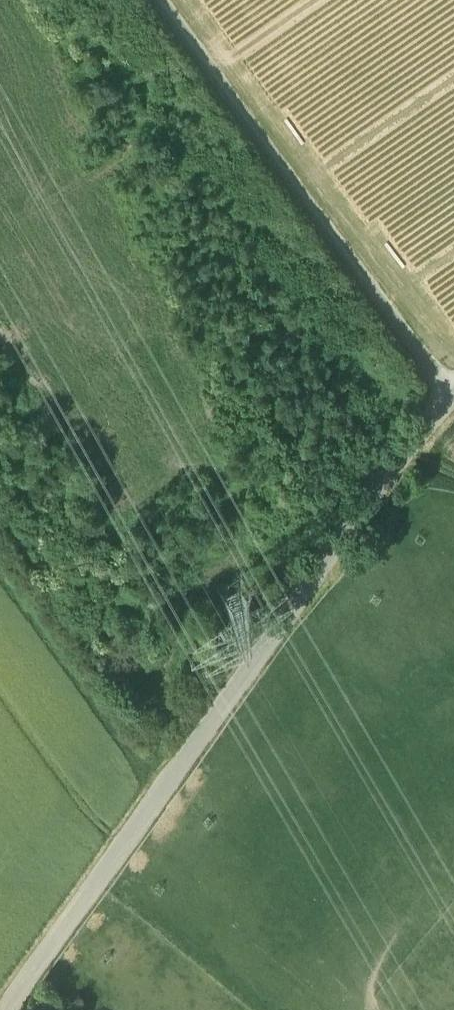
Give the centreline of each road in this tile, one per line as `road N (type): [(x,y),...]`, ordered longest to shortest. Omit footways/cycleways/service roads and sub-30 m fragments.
road 1 (unclassified): [(2,1009),(453,388)]
road 2 (track): [(451,390),(164,0)]
road 3 (track): [(0,553),(164,783)]

